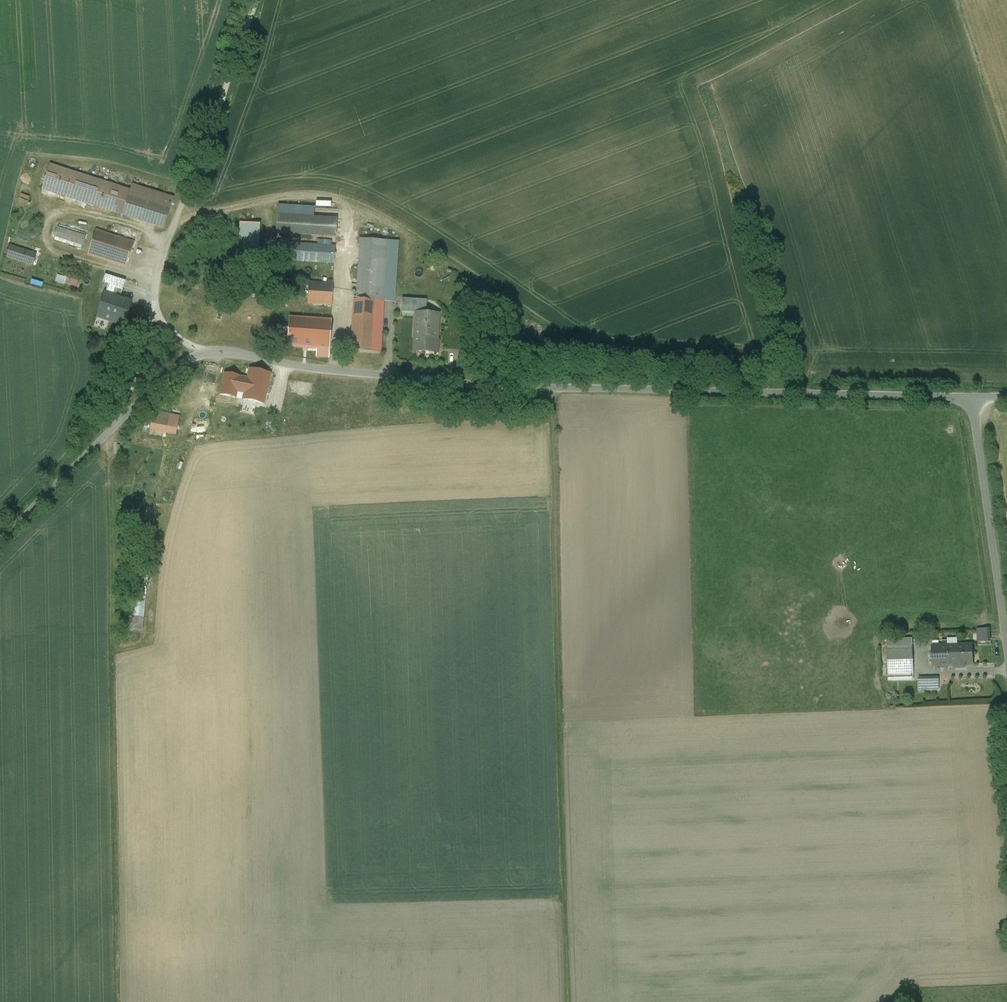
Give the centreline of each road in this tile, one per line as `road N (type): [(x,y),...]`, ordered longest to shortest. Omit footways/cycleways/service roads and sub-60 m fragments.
road 1 (residential): [(204,354),(483,382),(971,396)]
road 2 (unclassified): [(204,354),(161,322),(156,298),(171,228),(255,0)]
road 3 (unclassified): [(0,538),(163,377),(204,354)]
road 4 (unclassified): [(1006,652),(971,396)]

